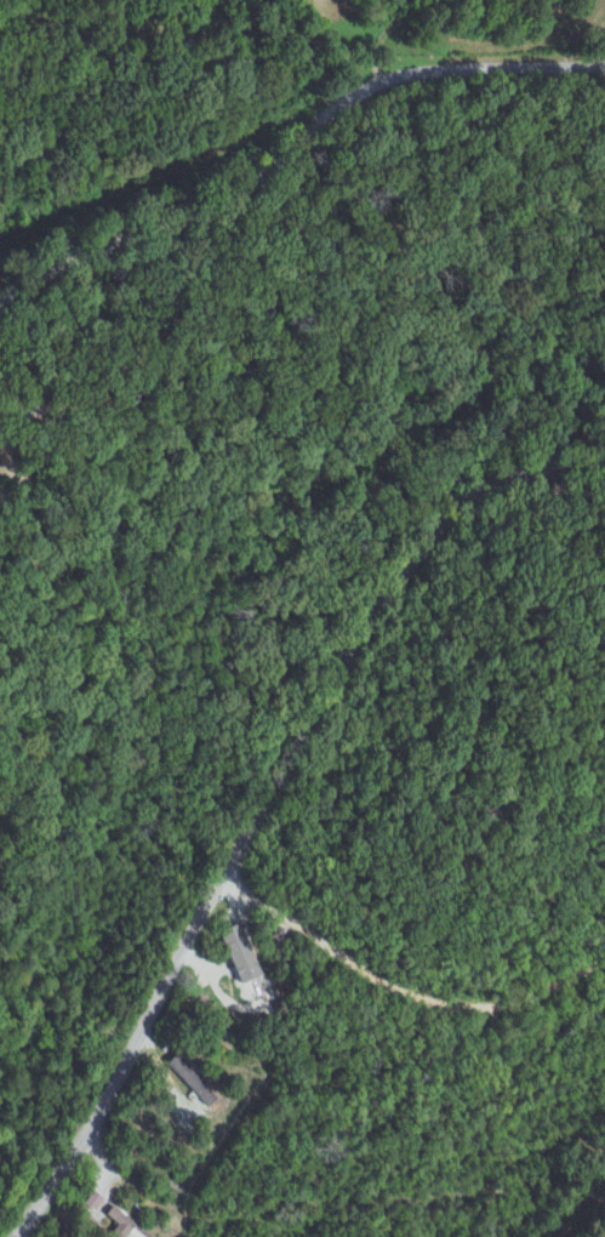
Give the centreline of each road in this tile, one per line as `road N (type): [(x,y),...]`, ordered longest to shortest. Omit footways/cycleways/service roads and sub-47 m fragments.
road 1 (residential): [(20,1236),(99,1113),(175,952),(370,589),(455,497),(515,473),(604,455)]
road 2 (residential): [(604,66),(383,81),(227,199),(0,295)]
road 3 (residential): [(216,876),(395,993),(451,1011),(498,1004),(604,953)]
road 4 (residential): [(0,825),(12,911),(0,952)]

